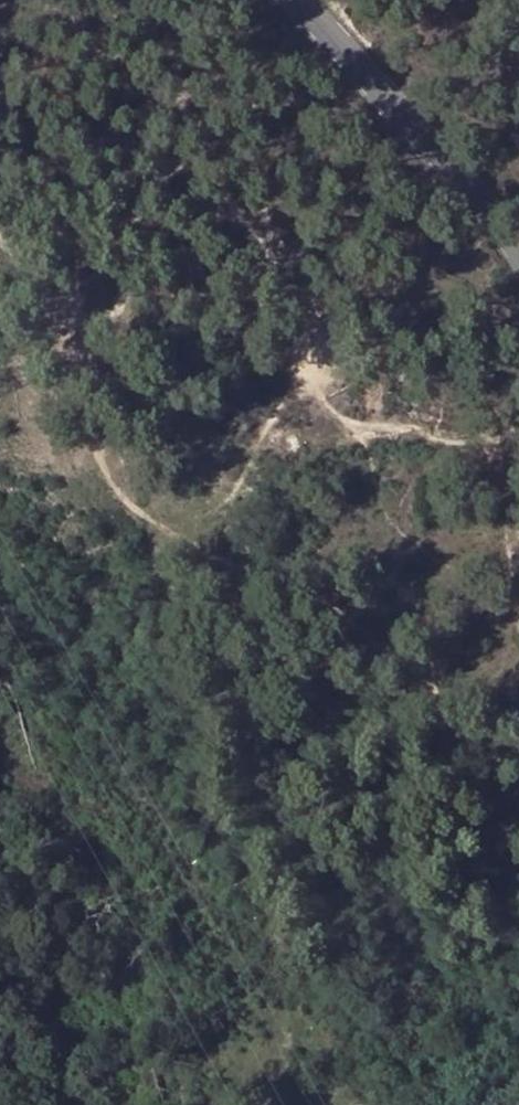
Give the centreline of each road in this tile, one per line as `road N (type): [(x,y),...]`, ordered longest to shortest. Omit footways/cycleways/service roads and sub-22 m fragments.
road 1 (tertiary): [(518,251),(301,0)]

